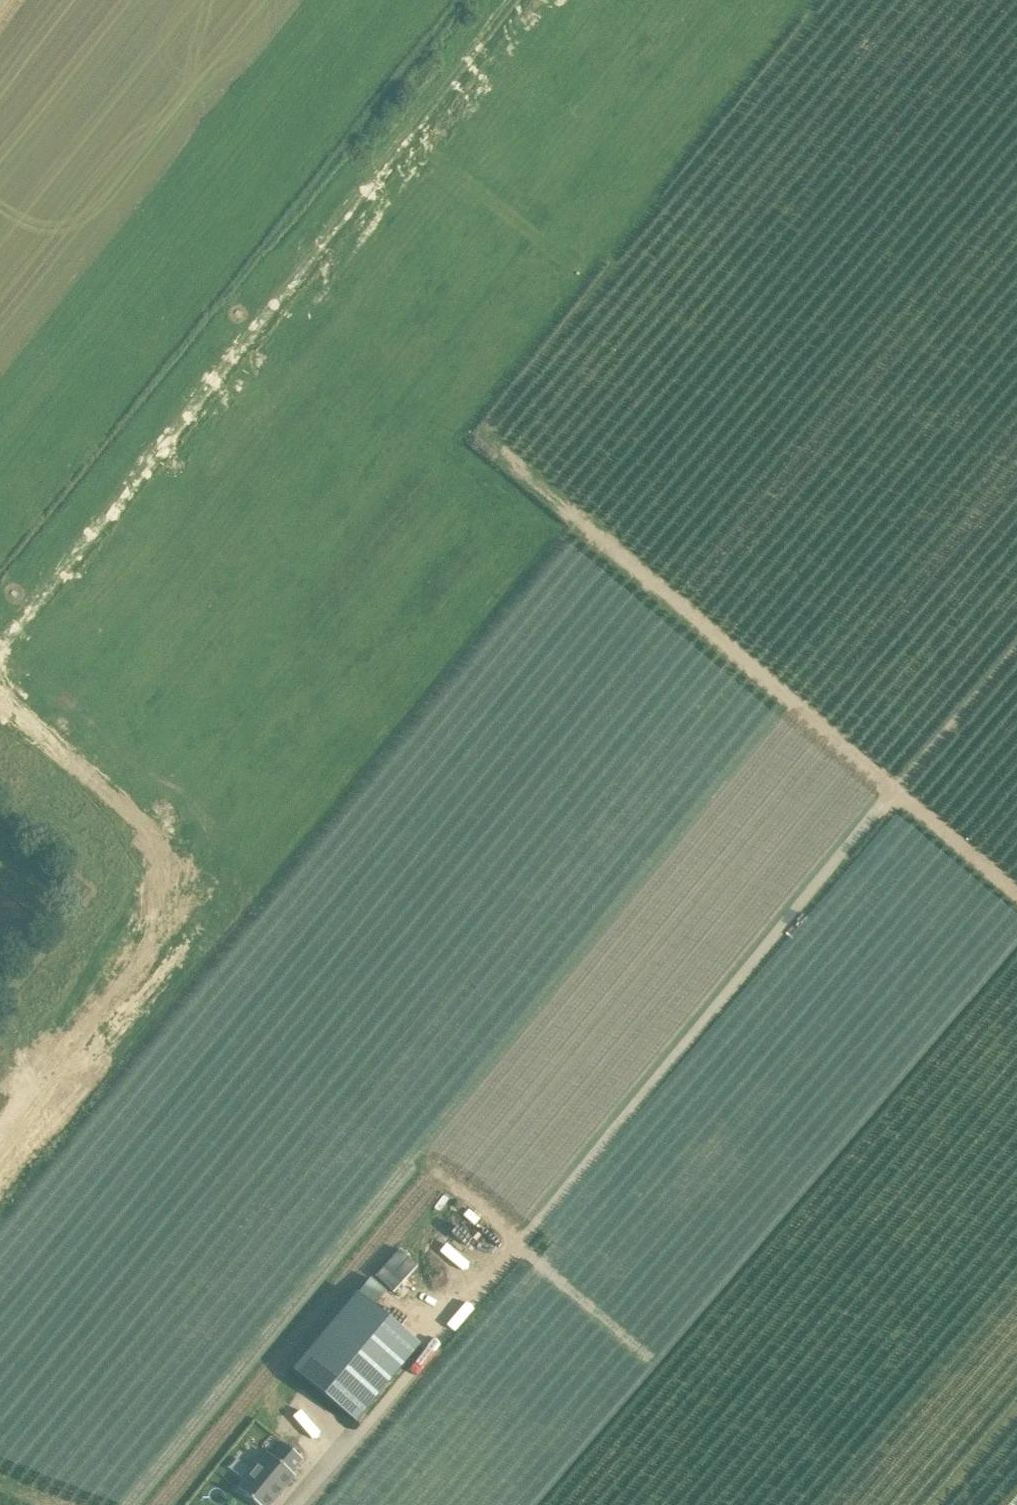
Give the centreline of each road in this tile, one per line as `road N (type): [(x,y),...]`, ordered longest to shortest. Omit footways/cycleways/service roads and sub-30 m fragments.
road 1 (track): [(517,0),(0,643)]

